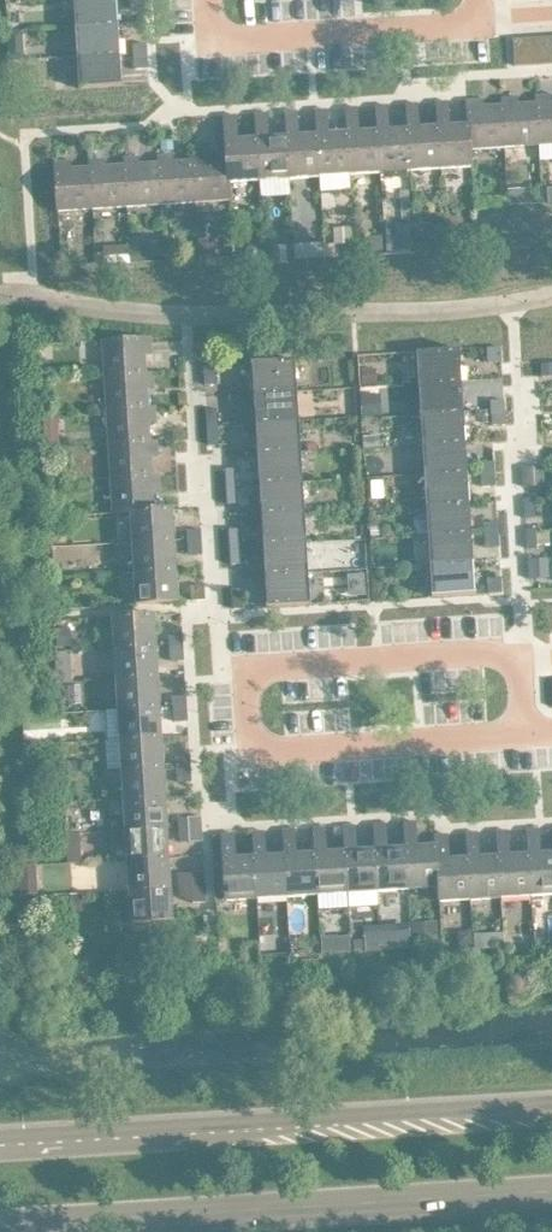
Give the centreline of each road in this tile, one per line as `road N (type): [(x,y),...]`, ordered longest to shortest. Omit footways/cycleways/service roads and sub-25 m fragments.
road 1 (residential): [(521,728),(232,745),(227,669),(517,652)]
road 2 (secondary): [(0,1222),(551,1190)]
road 3 (secondary): [(551,1112),(0,1143)]
road 4 (residential): [(179,0),(181,36),(488,18)]

